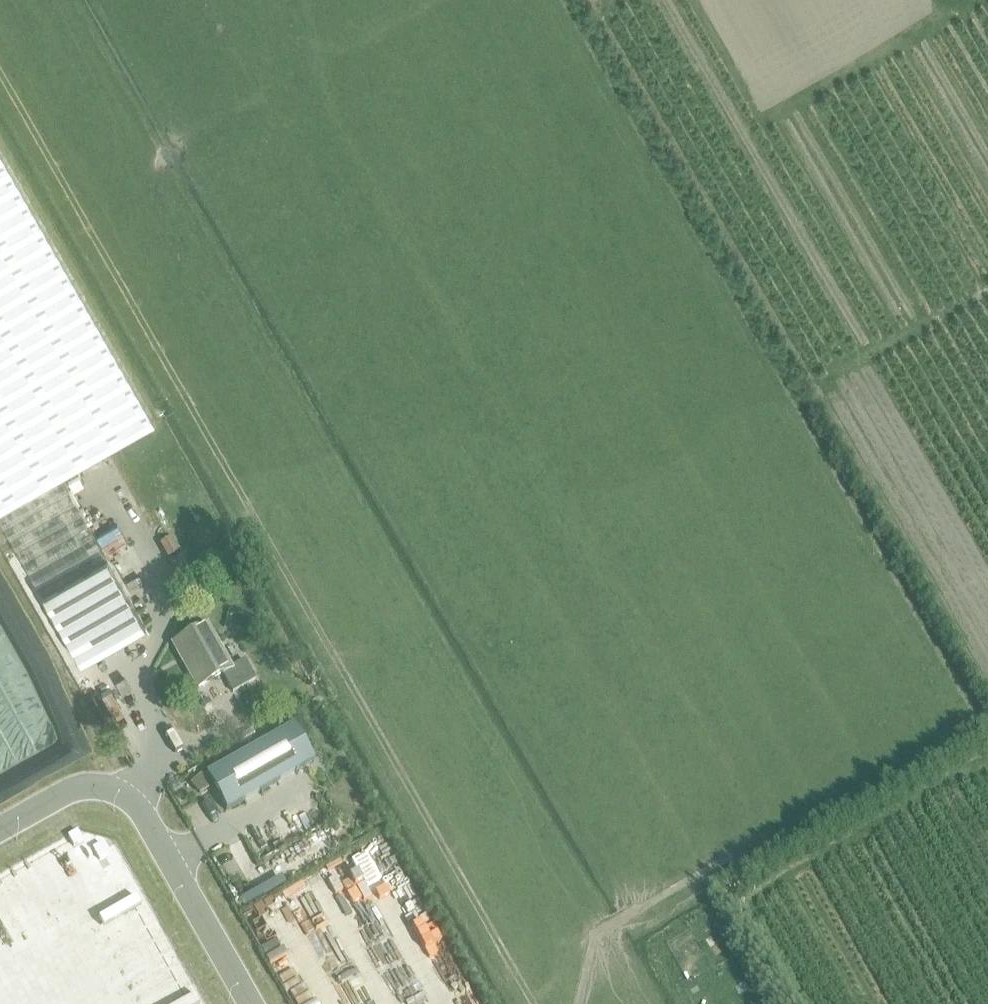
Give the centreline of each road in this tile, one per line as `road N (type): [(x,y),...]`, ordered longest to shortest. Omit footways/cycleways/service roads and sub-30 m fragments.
road 1 (unclassified): [(0,834),(75,793),(129,802),(157,835),(251,1003)]

